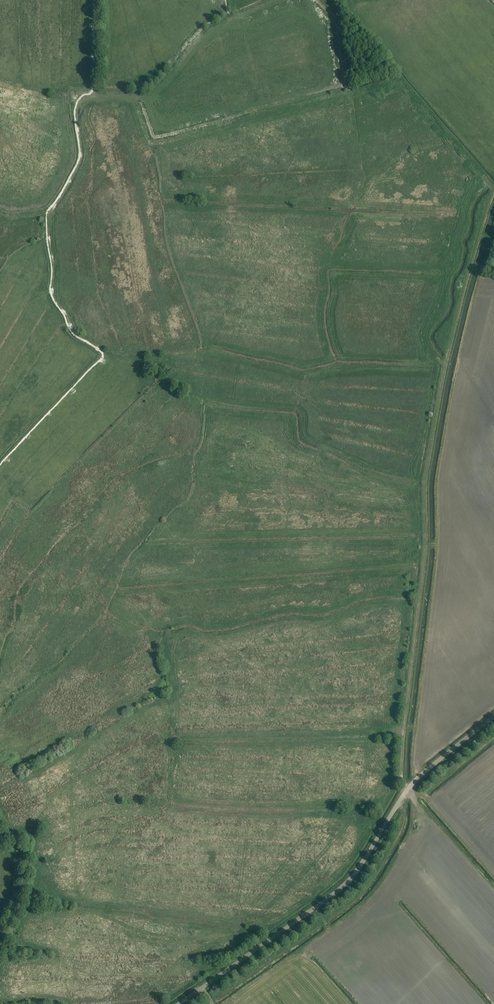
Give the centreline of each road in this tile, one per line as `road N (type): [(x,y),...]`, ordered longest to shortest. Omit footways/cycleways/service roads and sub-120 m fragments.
road 1 (track): [(493,194),(448,354),(425,479),(407,790)]
road 2 (unclassified): [(178,1003),(344,887),(407,790),(493,717)]

